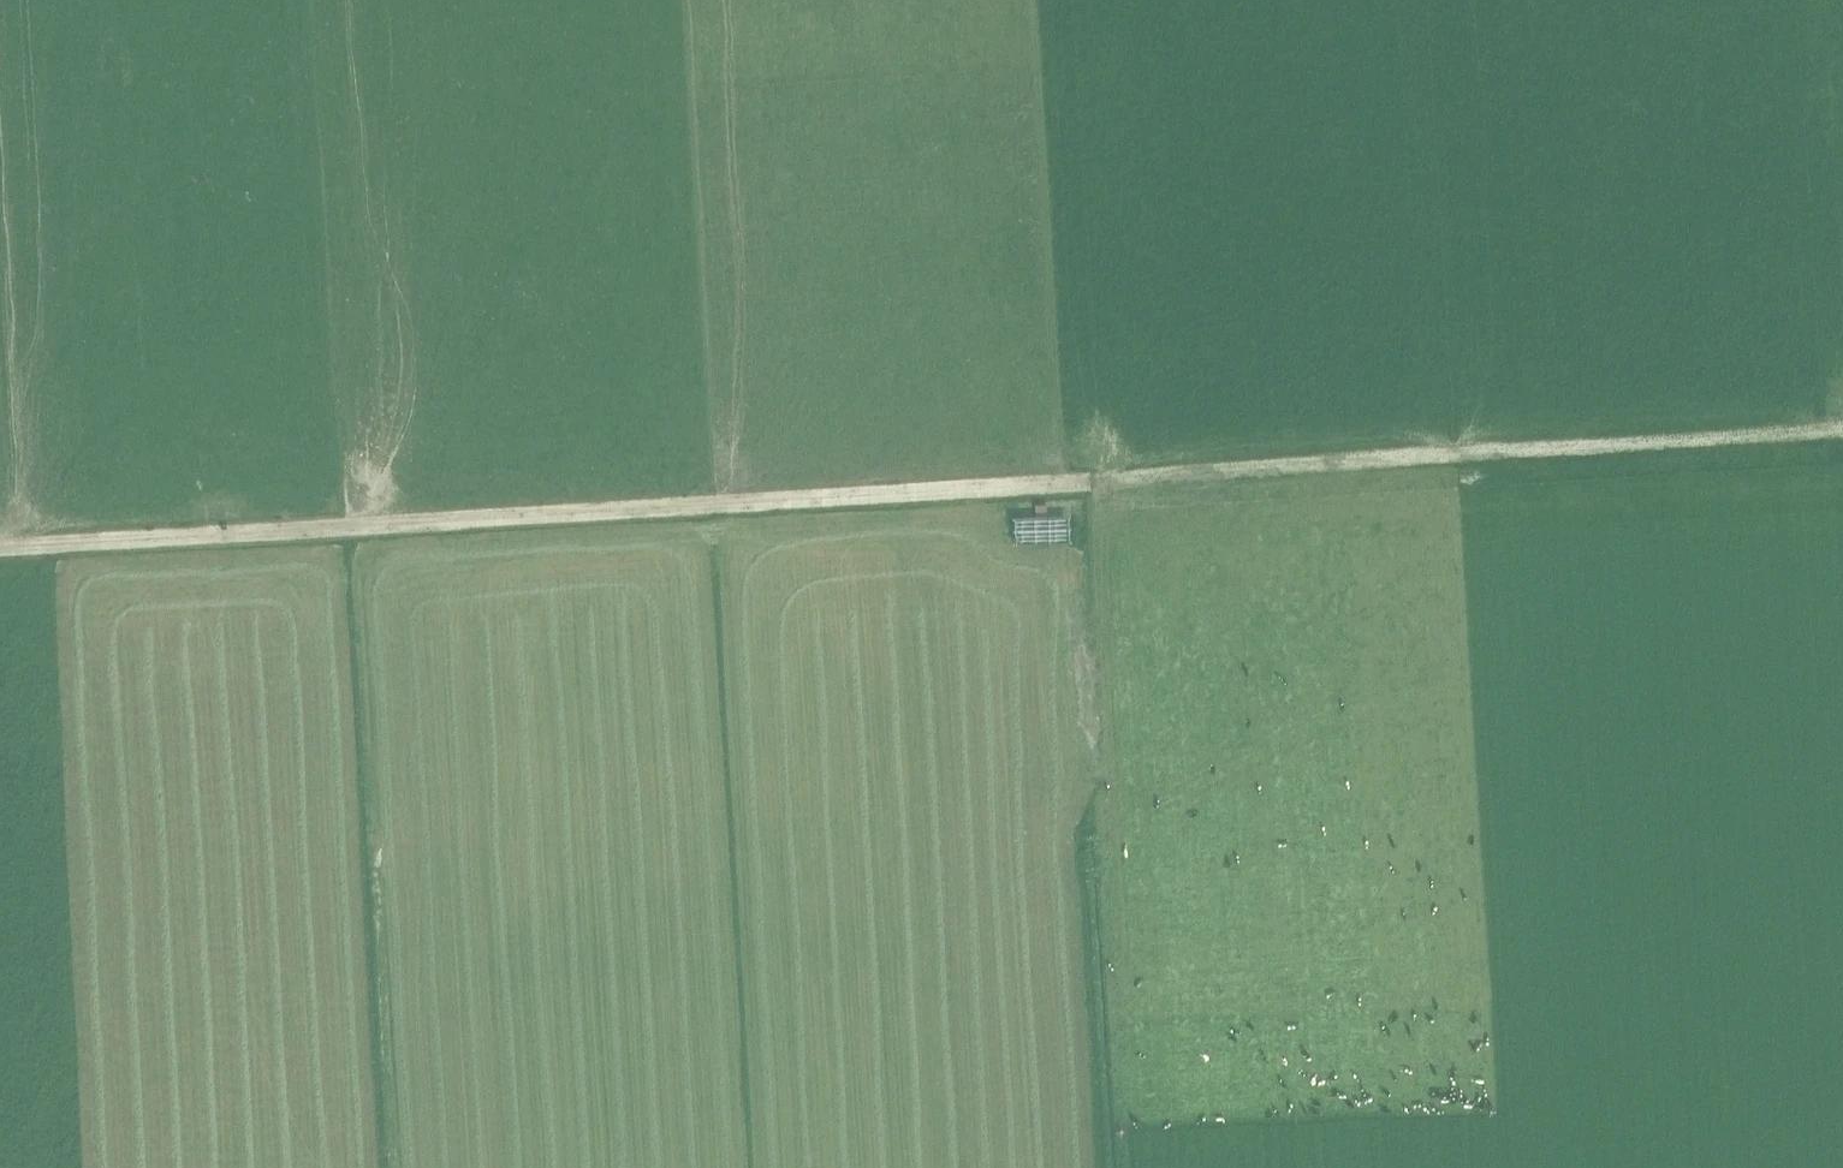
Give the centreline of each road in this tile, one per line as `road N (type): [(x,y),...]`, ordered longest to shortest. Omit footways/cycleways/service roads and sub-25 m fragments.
road 1 (track): [(0,547),(1842,429)]

